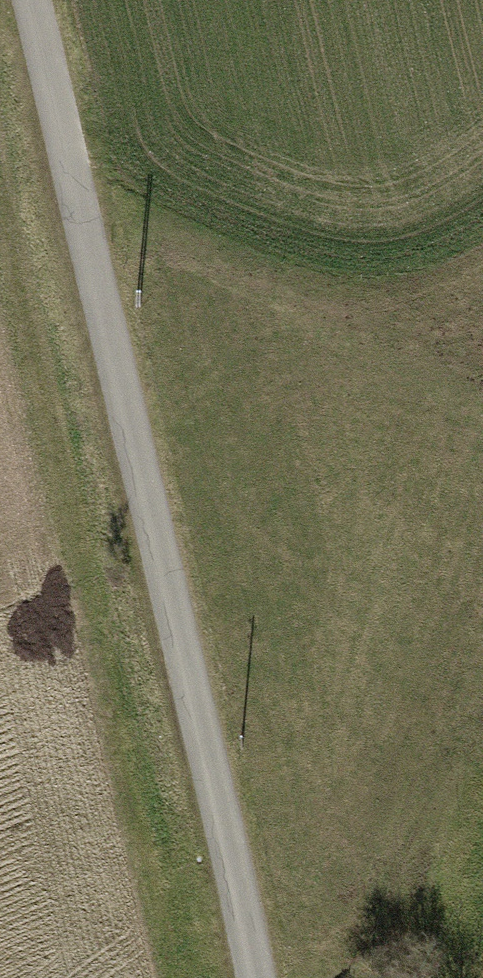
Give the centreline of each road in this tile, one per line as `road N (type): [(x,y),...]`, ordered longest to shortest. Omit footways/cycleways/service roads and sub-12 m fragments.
road 1 (unclassified): [(255,977),(29,0)]
road 2 (track): [(0,187),(39,357),(104,573),(151,799)]
road 3 (track): [(74,182),(482,375)]

